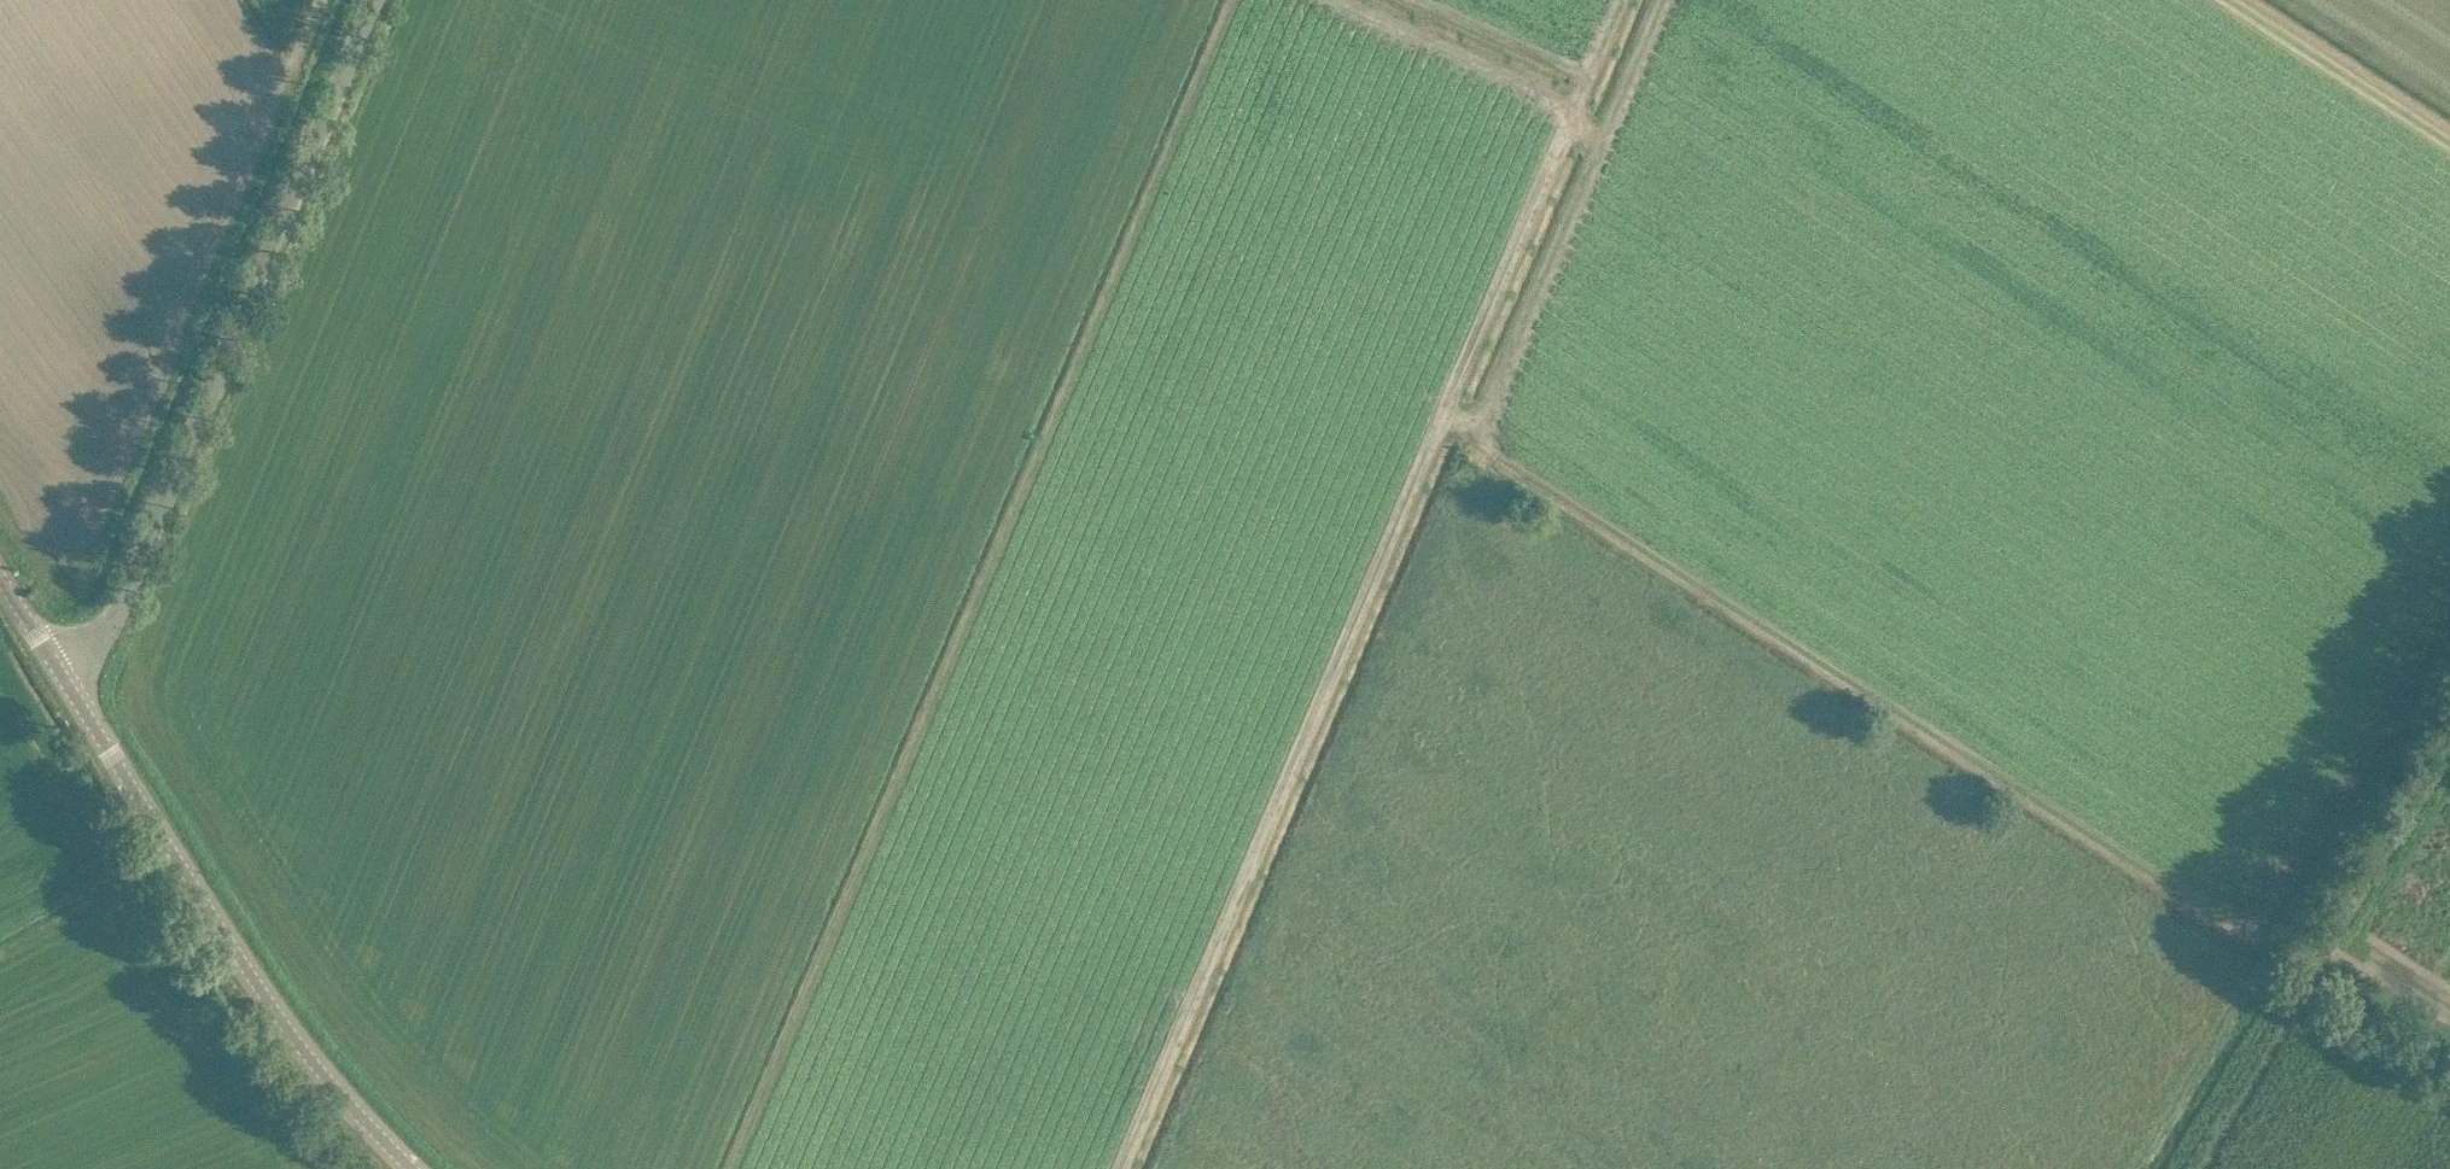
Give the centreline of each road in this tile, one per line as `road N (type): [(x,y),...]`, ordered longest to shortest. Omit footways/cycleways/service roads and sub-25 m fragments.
road 1 (unclassified): [(67,674),(110,626),(374,0)]
road 2 (tertiary): [(414,1168),(356,1113),(216,926),(67,674)]
road 3 (tertiary): [(67,674),(0,567)]

